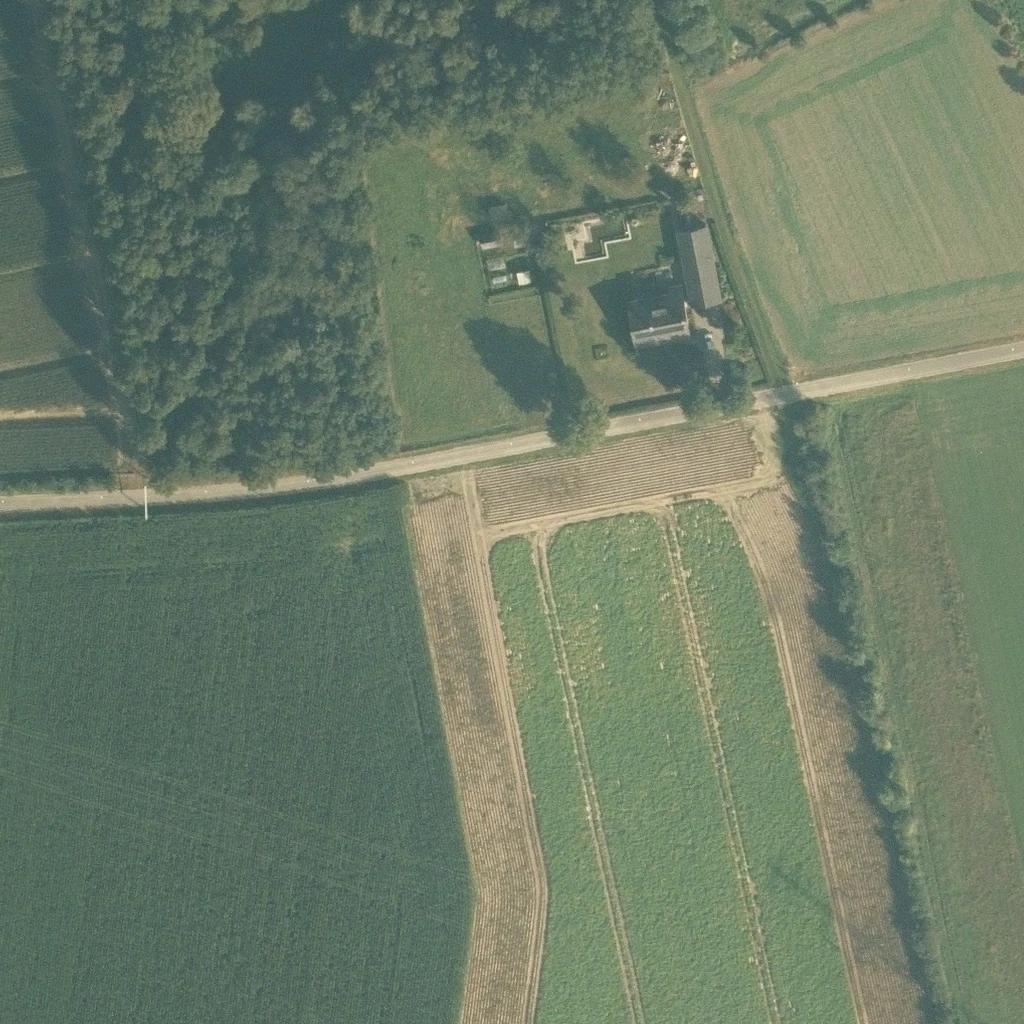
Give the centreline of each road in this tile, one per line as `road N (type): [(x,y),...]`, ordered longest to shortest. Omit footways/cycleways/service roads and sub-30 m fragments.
road 1 (unclassified): [(0,503),(264,488),(1023,347)]

